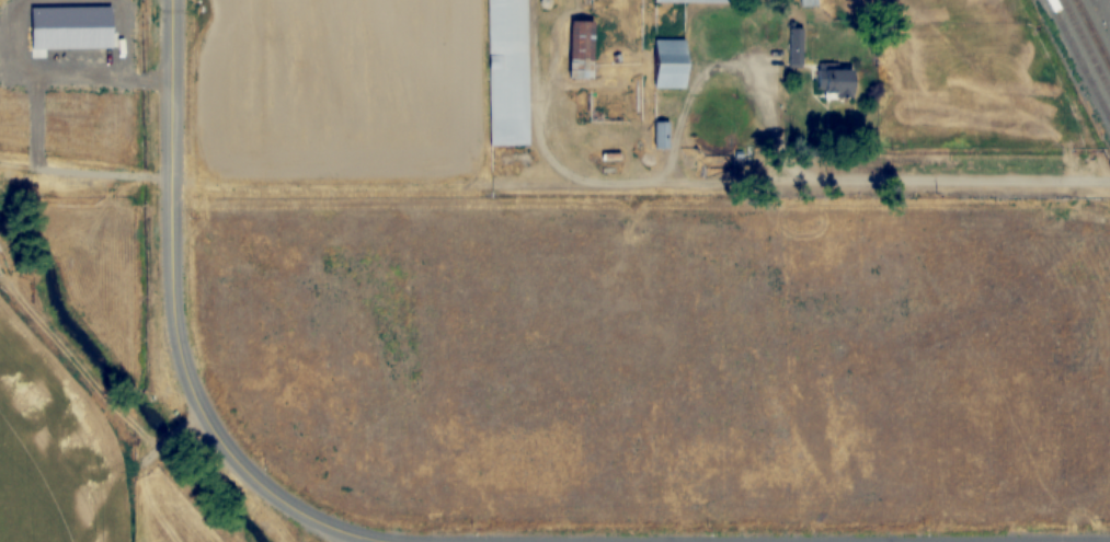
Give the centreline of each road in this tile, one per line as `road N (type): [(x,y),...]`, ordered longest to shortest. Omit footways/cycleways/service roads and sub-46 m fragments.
road 1 (residential): [(172,0),(172,290),(180,355),(233,461),(276,500)]
road 2 (residential): [(1109,179),(659,175)]

